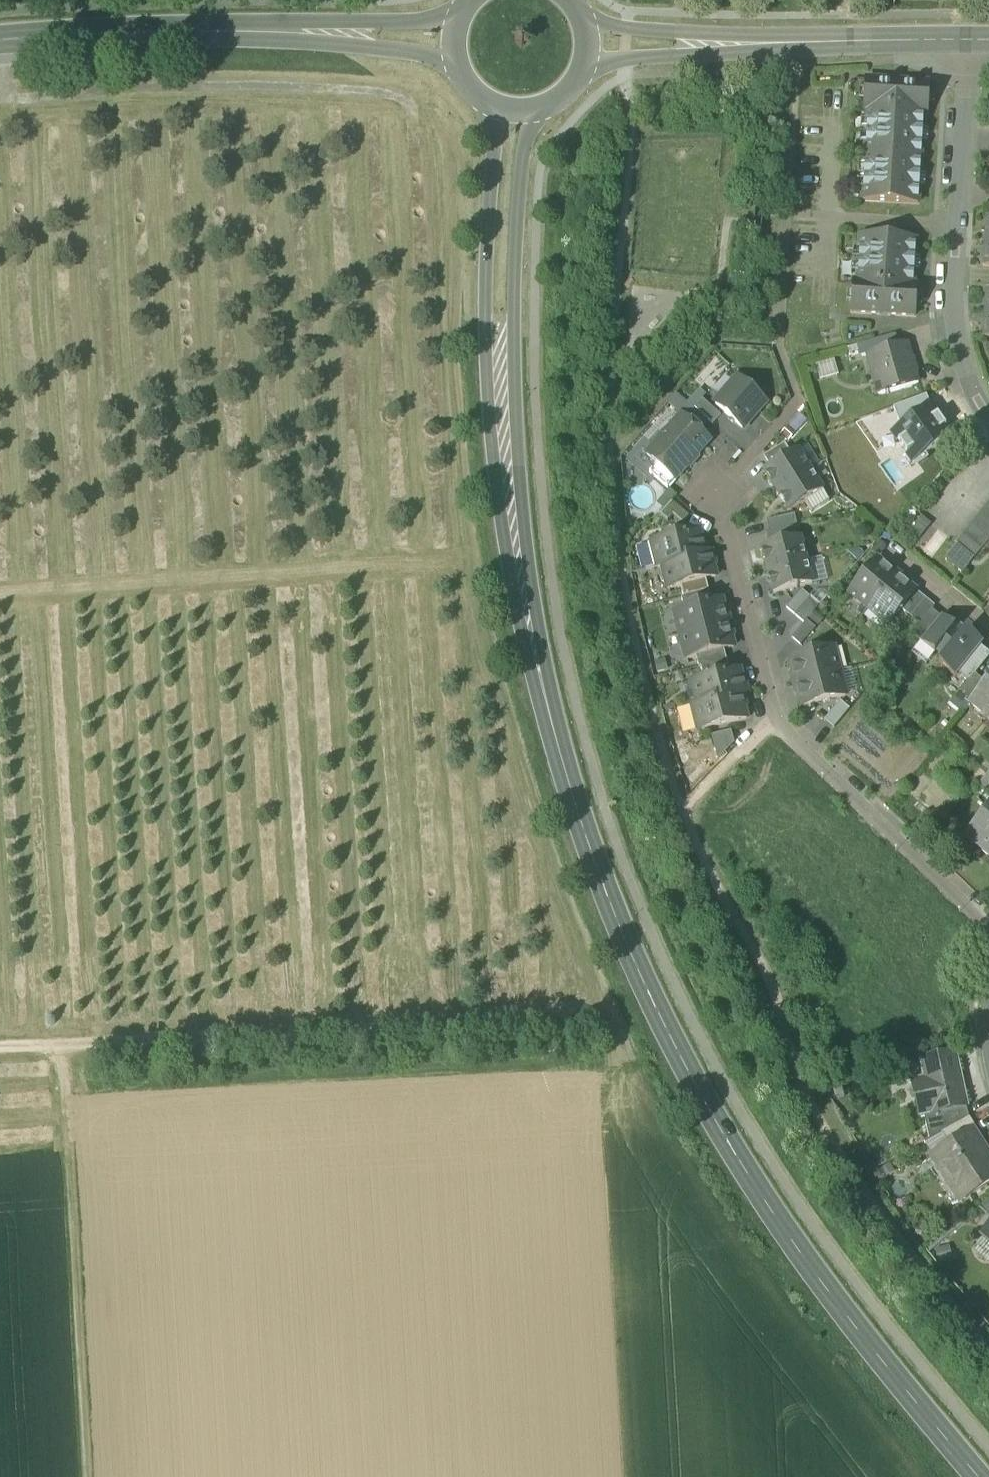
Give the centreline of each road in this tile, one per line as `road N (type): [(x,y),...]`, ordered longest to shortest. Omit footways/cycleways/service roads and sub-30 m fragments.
road 1 (track): [(0,1048),(559,1017),(581,998),(582,980),(460,567),(430,119),(371,98),(256,88),(16,100),(5,90),(4,42)]
road 2 (secondary): [(977,1476),(844,1315),(717,1125),(644,988),(605,892),(534,658)]
road 3 (secondary): [(492,106),(483,317),(489,414),(506,557),(534,658)]
road 4 (secondary): [(534,658),(514,329),(534,110)]
road 5 (residential): [(719,495),(777,718),(988,925)]
road 6 (track): [(0,585),(460,567)]
road 7 (track): [(62,1044),(87,1476)]
road 8 (residential): [(967,43),(955,321),(988,422)]
road 9 (secondary): [(457,19),(202,32)]
road 10 (secondary): [(202,32),(455,64)]
road 11 (tertiary): [(801,42),(580,21)]
road 12 (tertiary): [(582,65),(713,58),(801,42)]
road 13 (secondary): [(202,32),(0,42)]
road 14 (tertiary): [(967,43),(801,42)]

